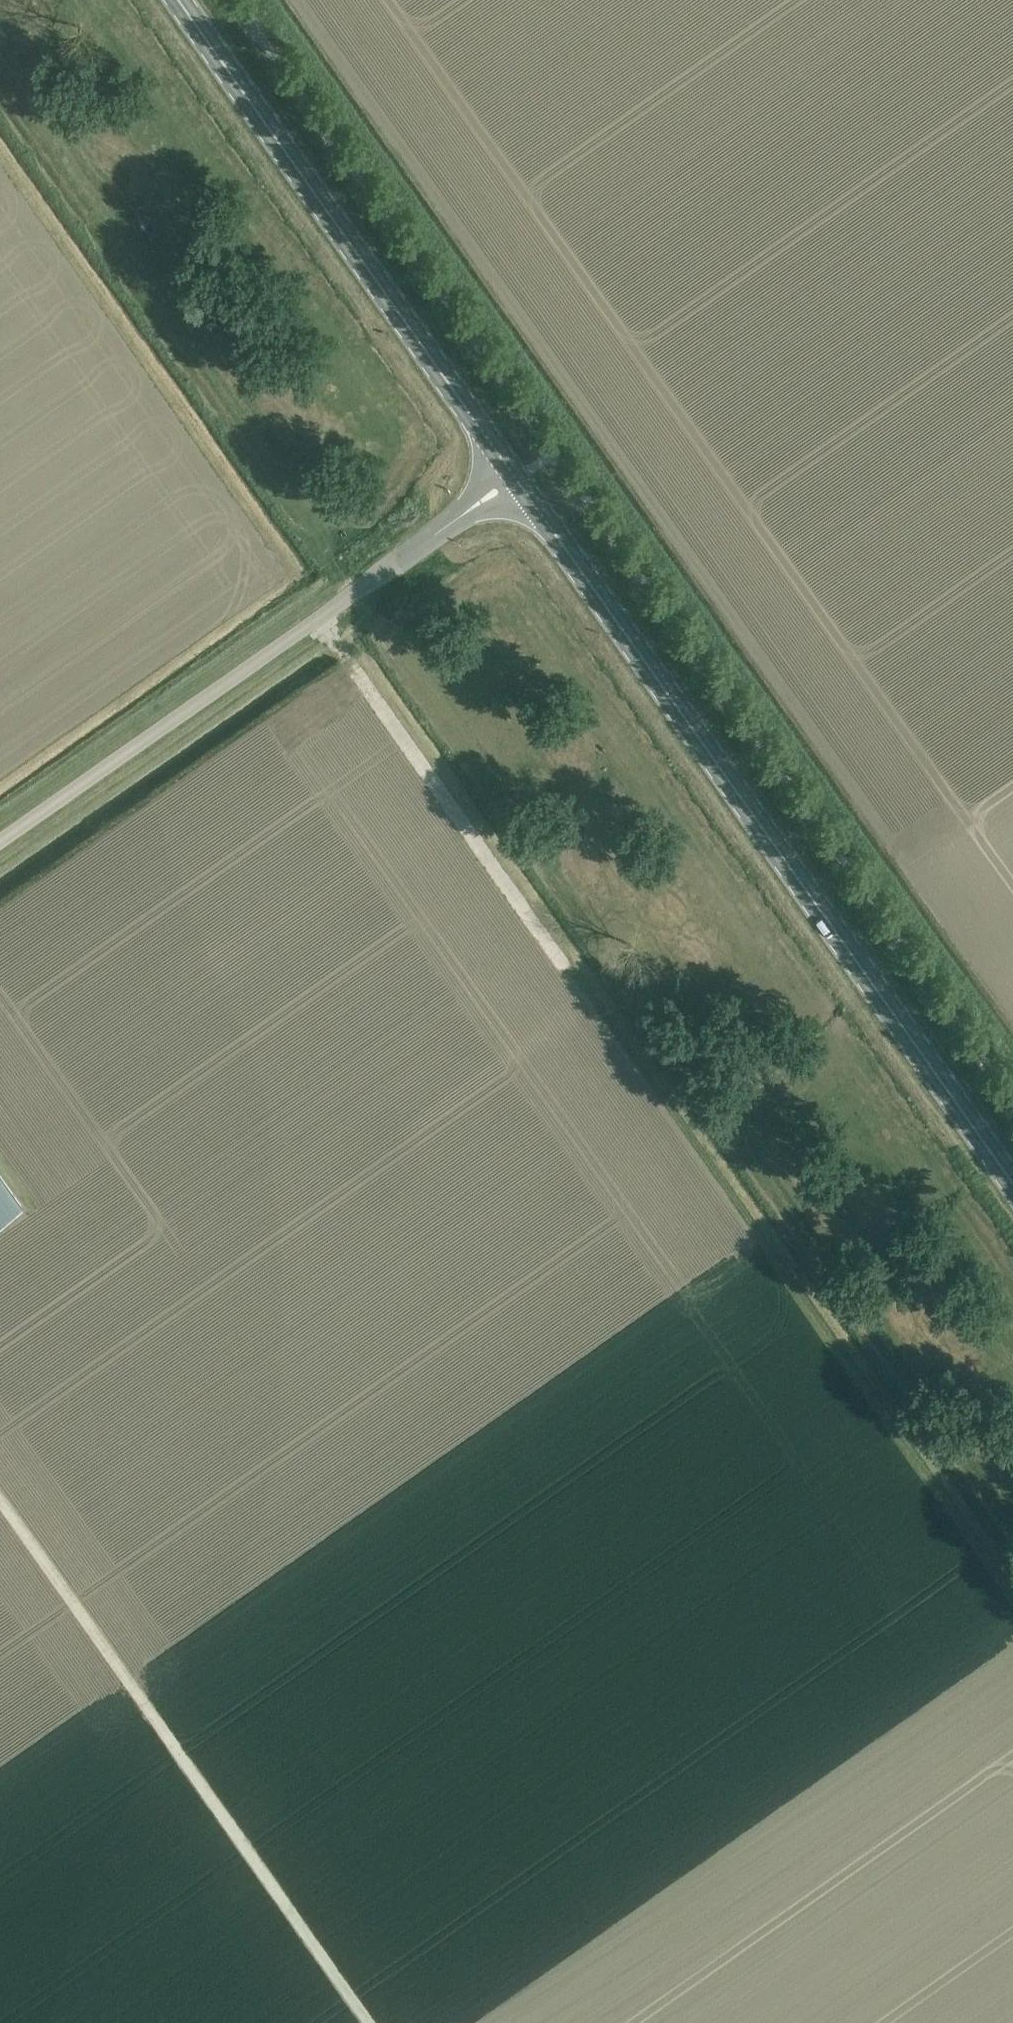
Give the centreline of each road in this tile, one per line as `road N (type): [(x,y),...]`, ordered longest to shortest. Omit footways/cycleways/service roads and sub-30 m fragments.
road 1 (secondary): [(1012,1183),(514,481)]
road 2 (unclassified): [(514,481),(0,844)]
road 3 (secondary): [(514,481),(183,0)]

